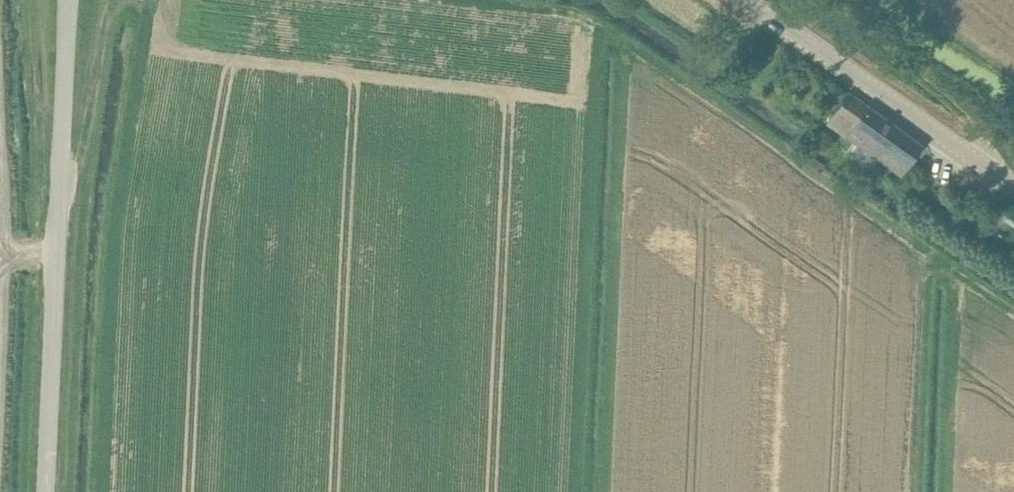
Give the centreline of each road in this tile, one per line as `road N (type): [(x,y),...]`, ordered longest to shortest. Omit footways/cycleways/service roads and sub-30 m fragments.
road 1 (track): [(252,0),(635,53),(1013,312)]
road 2 (unclassified): [(46,491),(67,0)]
road 3 (secondary): [(1013,187),(743,0)]
road 4 (track): [(59,182),(81,163),(107,0)]

